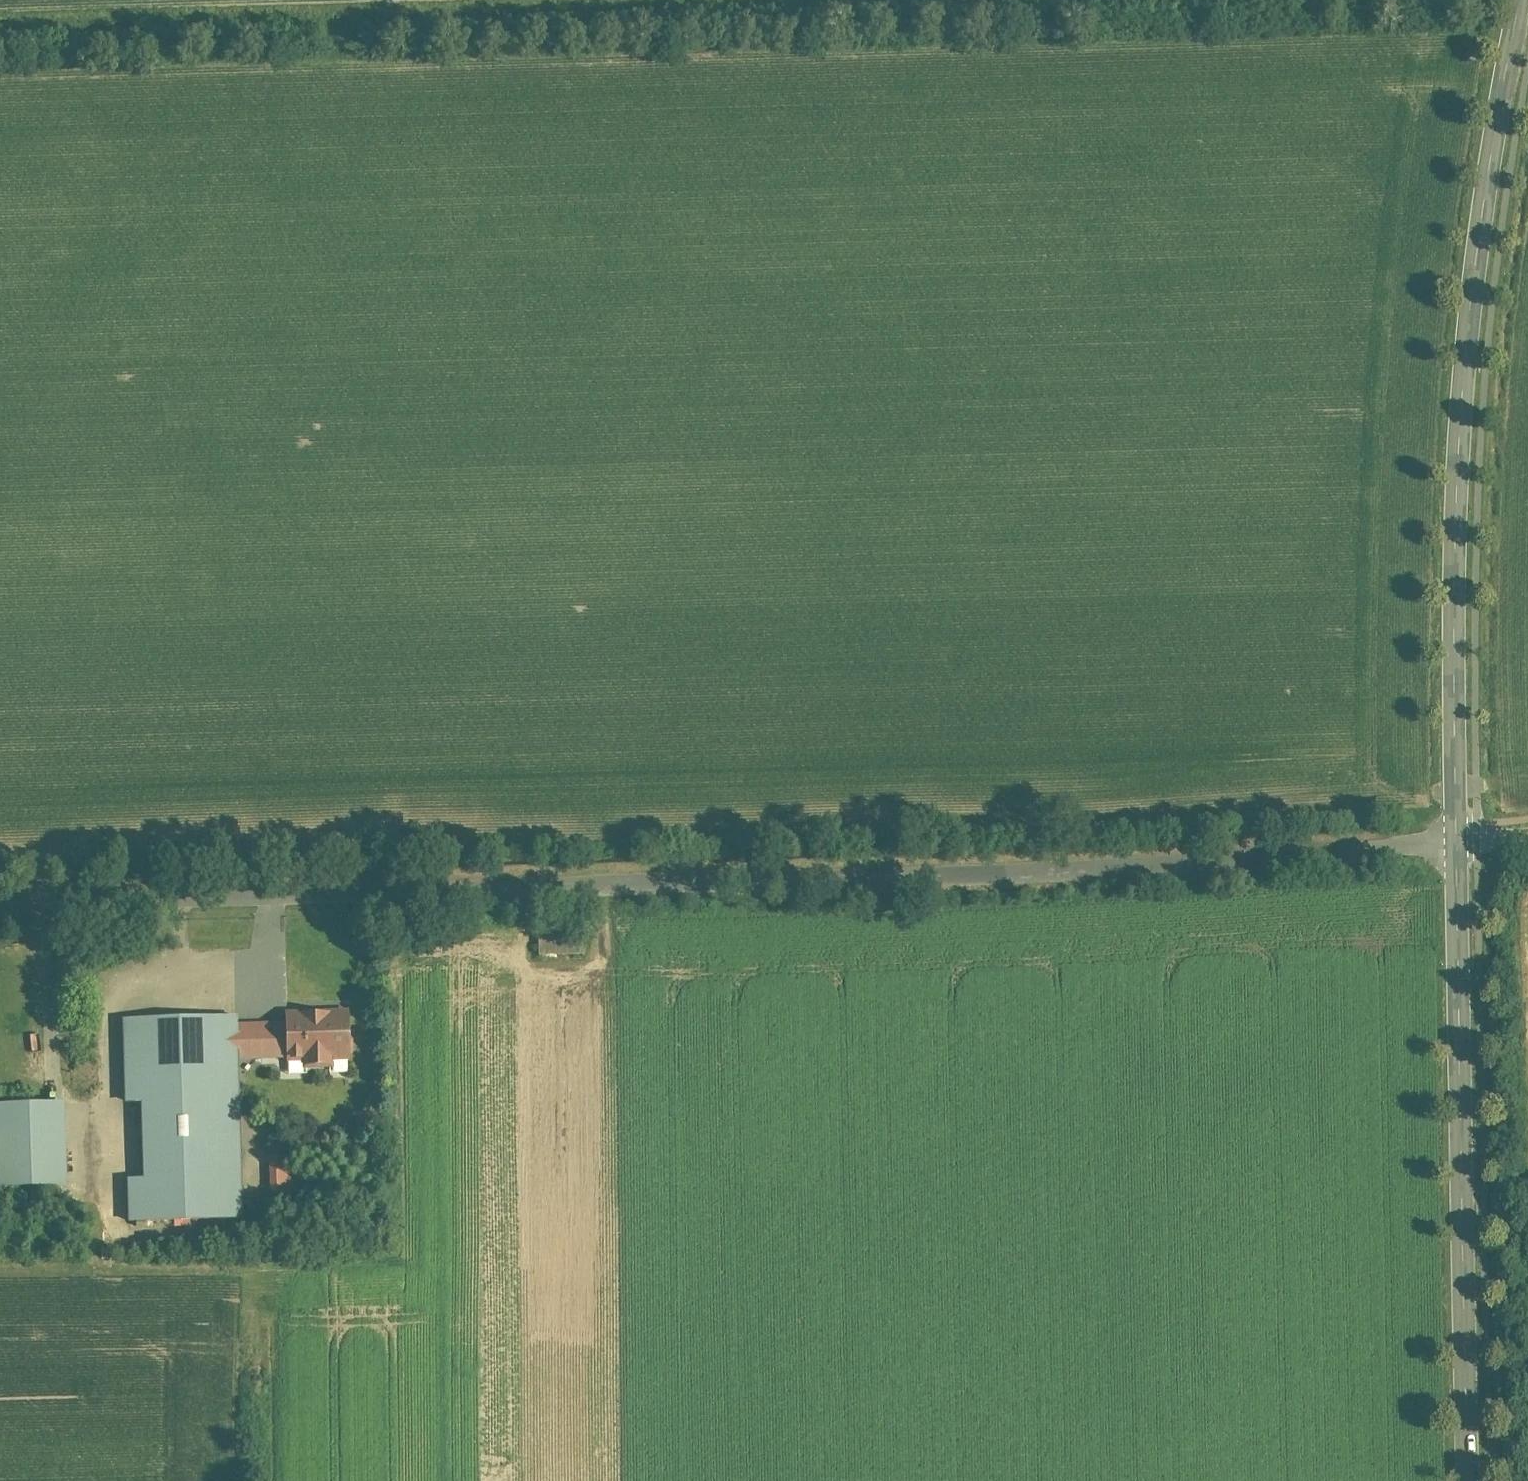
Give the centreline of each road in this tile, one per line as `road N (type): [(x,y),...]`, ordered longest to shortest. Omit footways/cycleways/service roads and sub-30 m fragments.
road 1 (residential): [(1457,847),(1169,872),(0,900)]
road 2 (tertiary): [(1457,847),(1463,383),(1482,216),(1522,0)]
road 3 (tertiary): [(1468,1480),(1457,847)]

